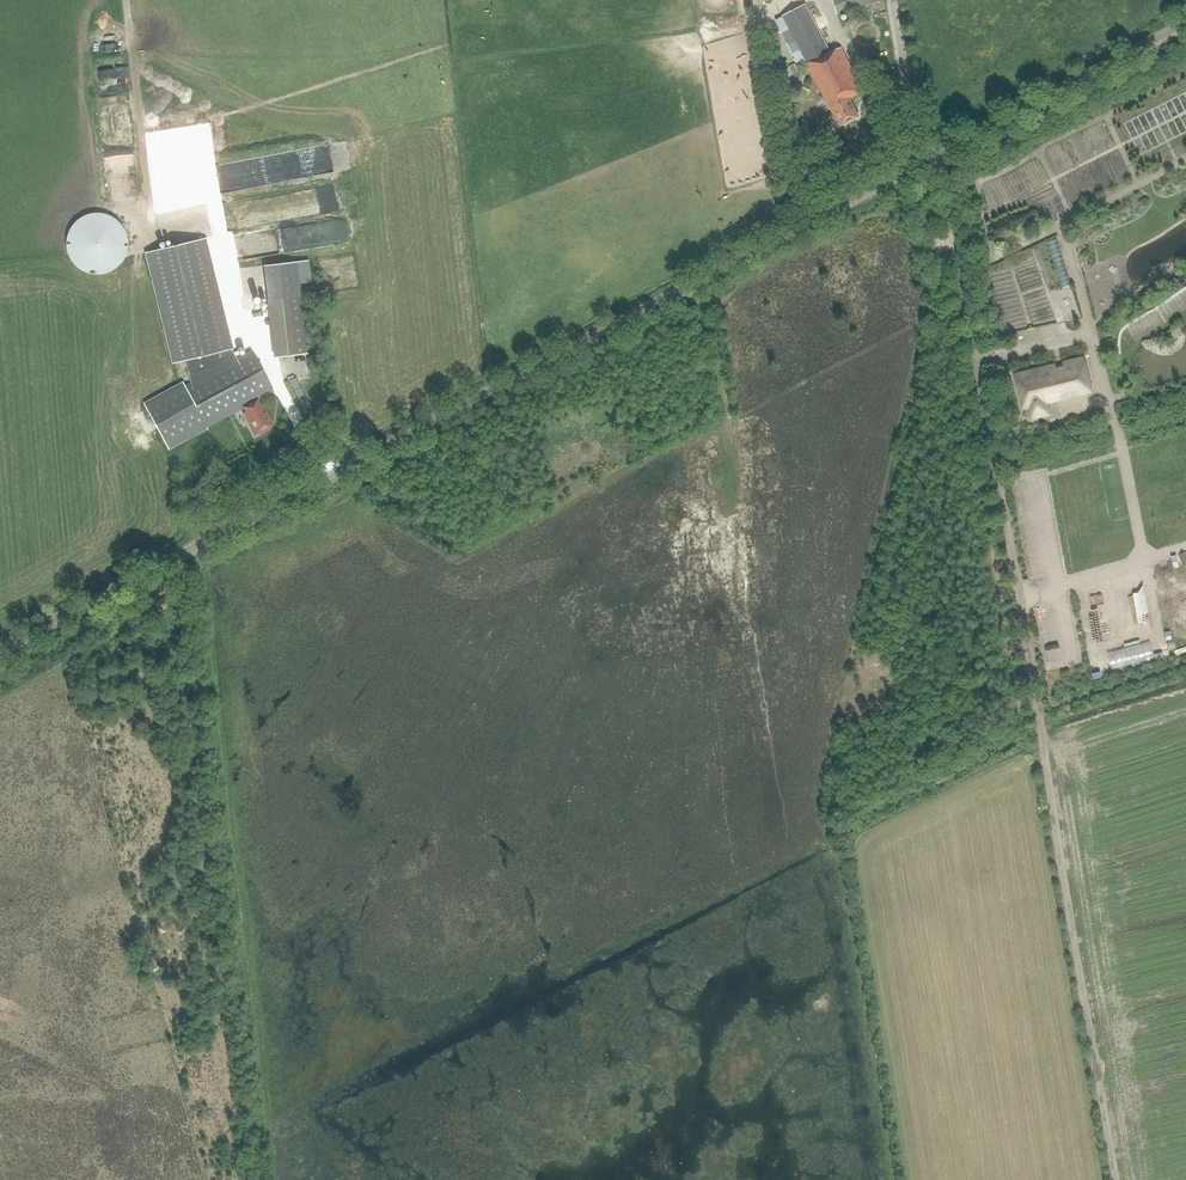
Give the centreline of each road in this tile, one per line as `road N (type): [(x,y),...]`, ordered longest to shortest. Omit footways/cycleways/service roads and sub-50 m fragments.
road 1 (tertiary): [(0,651),(1185,23)]
road 2 (track): [(991,477),(1115,1179)]
road 3 (track): [(934,158),(991,477)]
road 4 (track): [(734,512),(723,380),(687,284)]

